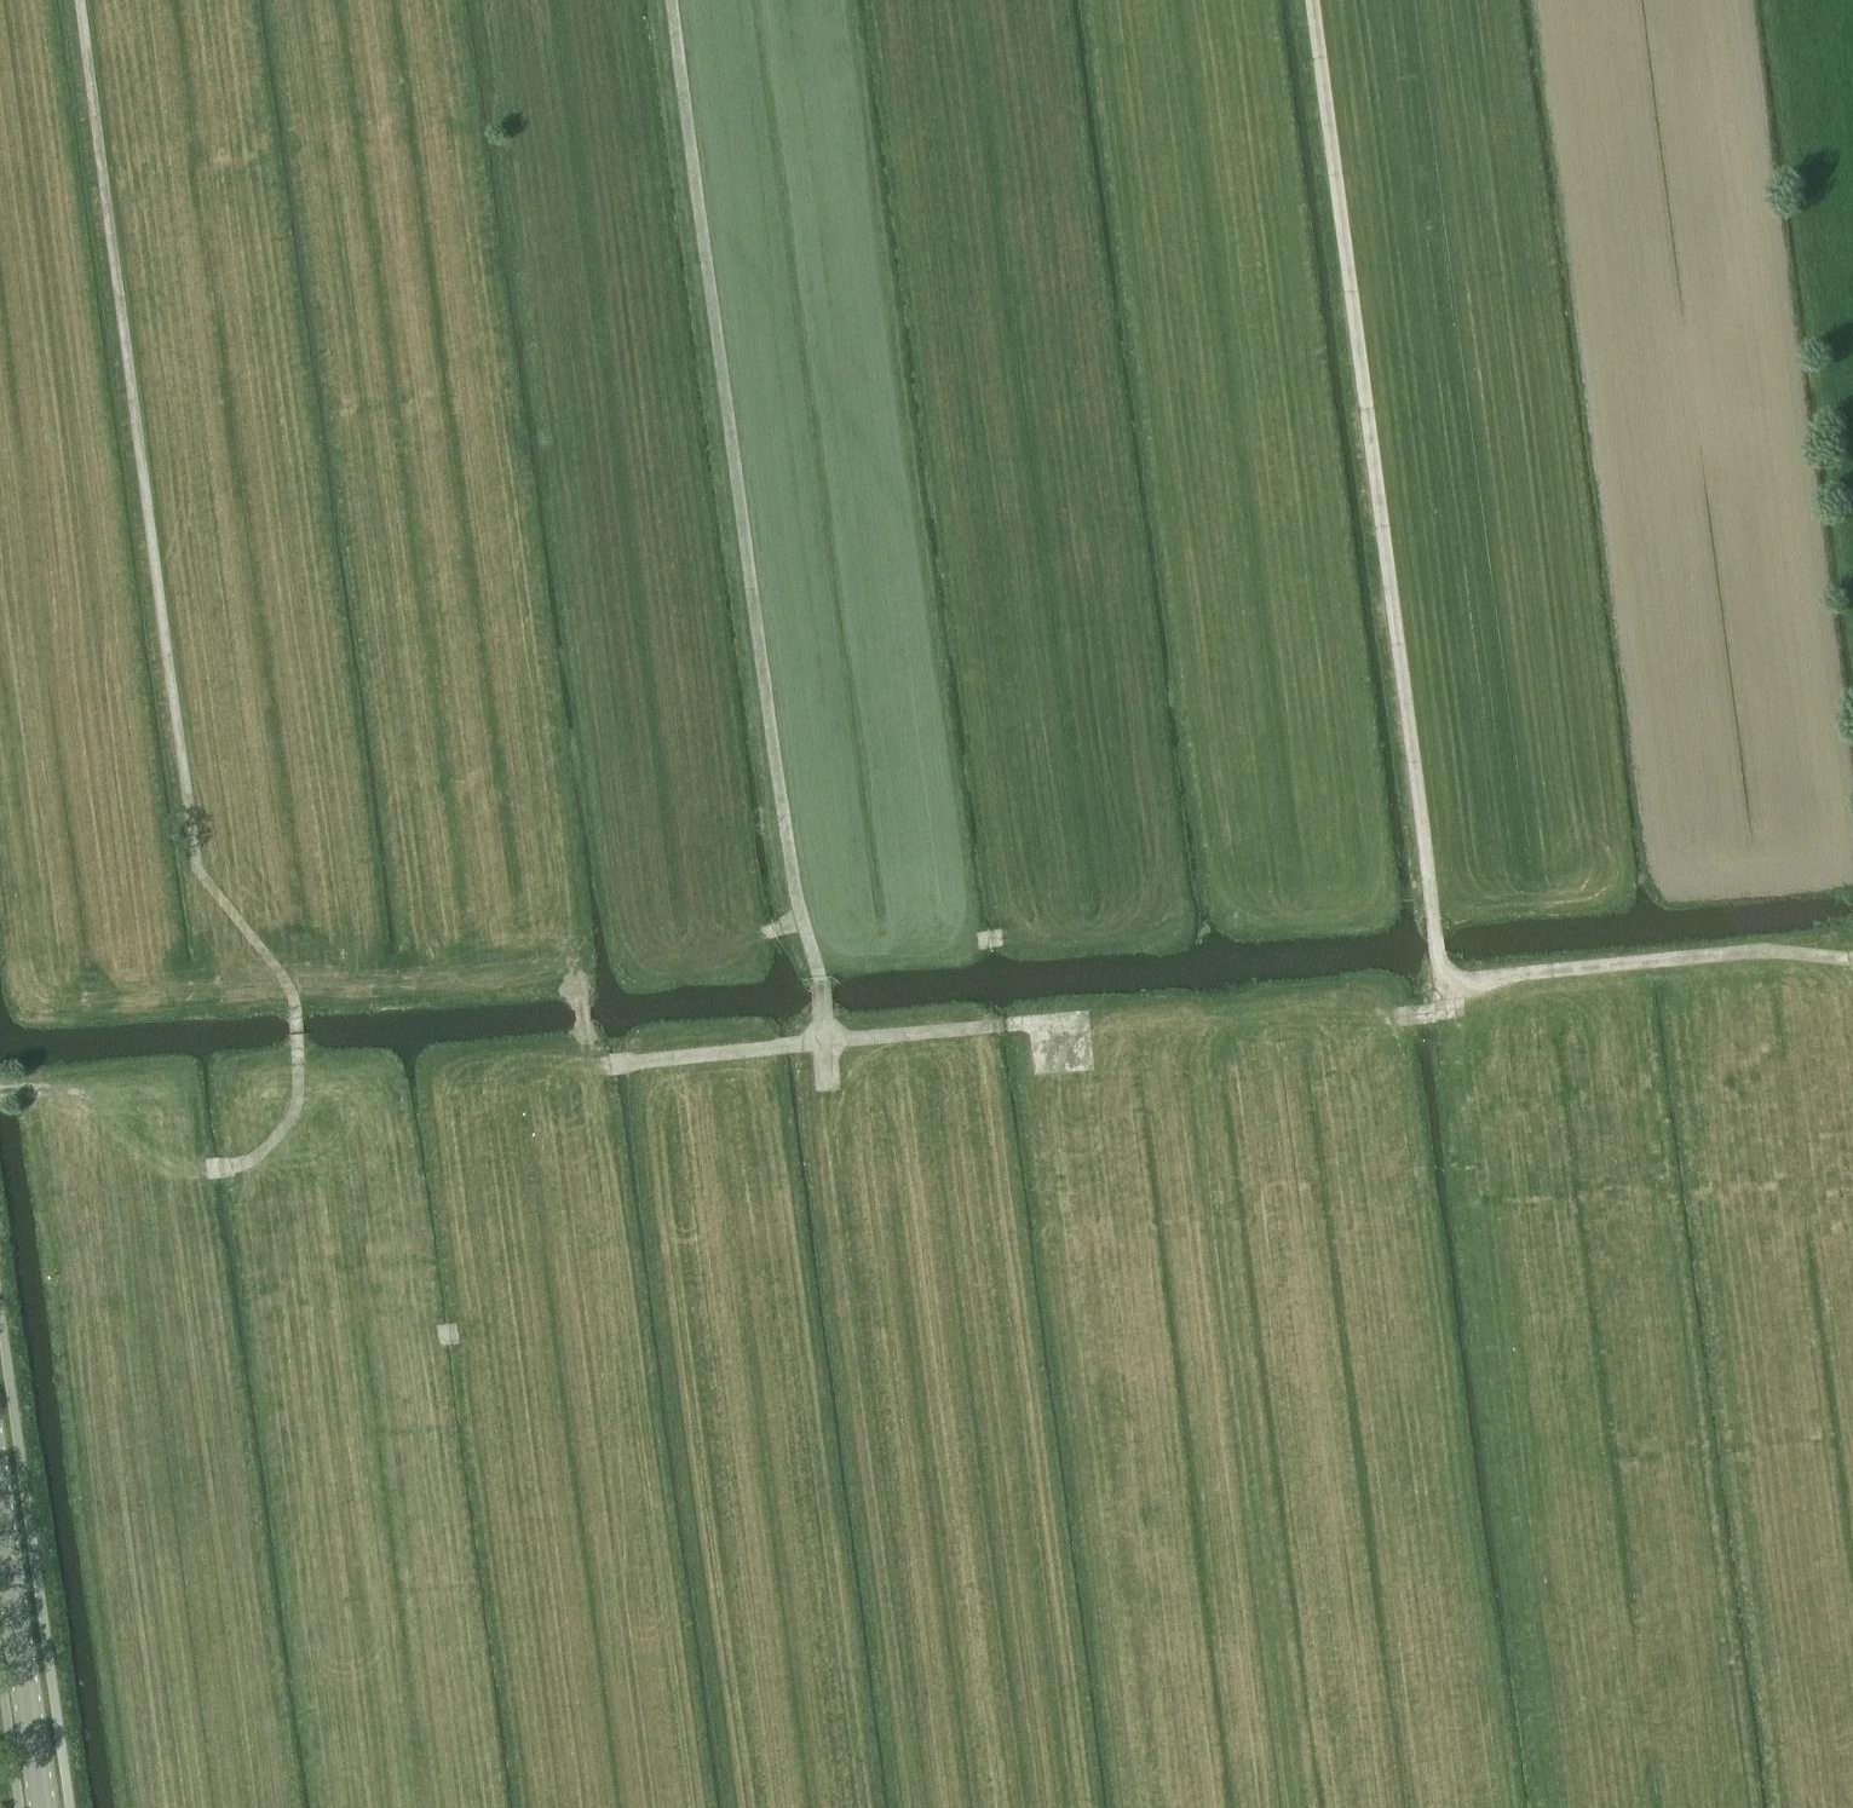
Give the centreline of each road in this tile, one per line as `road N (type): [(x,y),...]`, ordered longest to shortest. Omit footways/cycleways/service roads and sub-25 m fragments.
road 1 (track): [(78,0),(200,871),(292,996),(297,1092),(288,1122),(263,1154),(235,1171),(207,1172),(132,1139),(77,1097),(0,1092)]
road 2 (track): [(1852,963),(1761,950),(1447,984),(1439,973),(1309,0)]
road 3 (tertiary): [(42,1807),(0,1519)]

